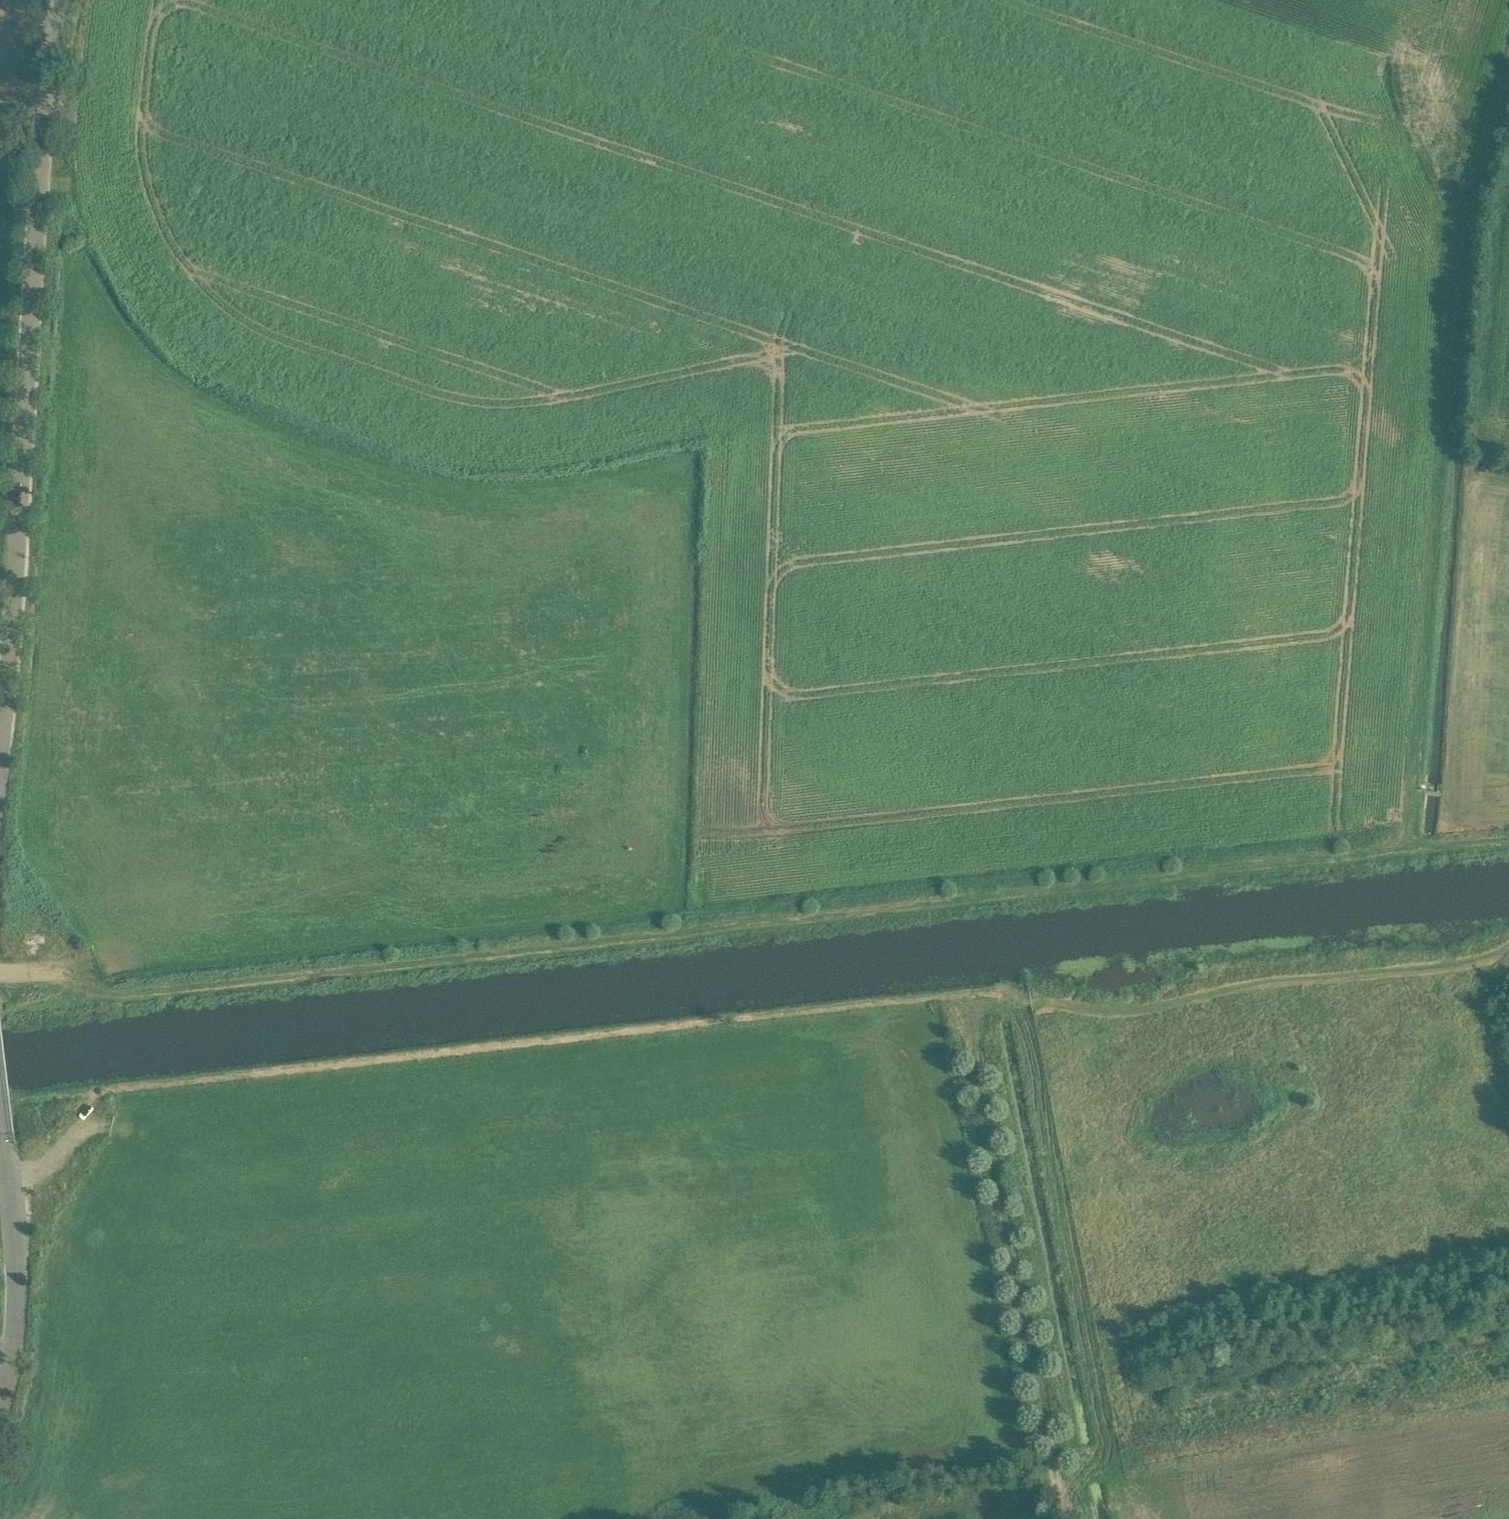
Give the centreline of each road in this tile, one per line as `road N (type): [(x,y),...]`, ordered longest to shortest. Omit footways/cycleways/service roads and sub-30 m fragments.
road 1 (tertiary): [(0,713),(46,73),(61,0)]
road 2 (track): [(1081,1518),(969,999)]
road 3 (tertiary): [(0,1401),(16,1277),(0,1124)]

